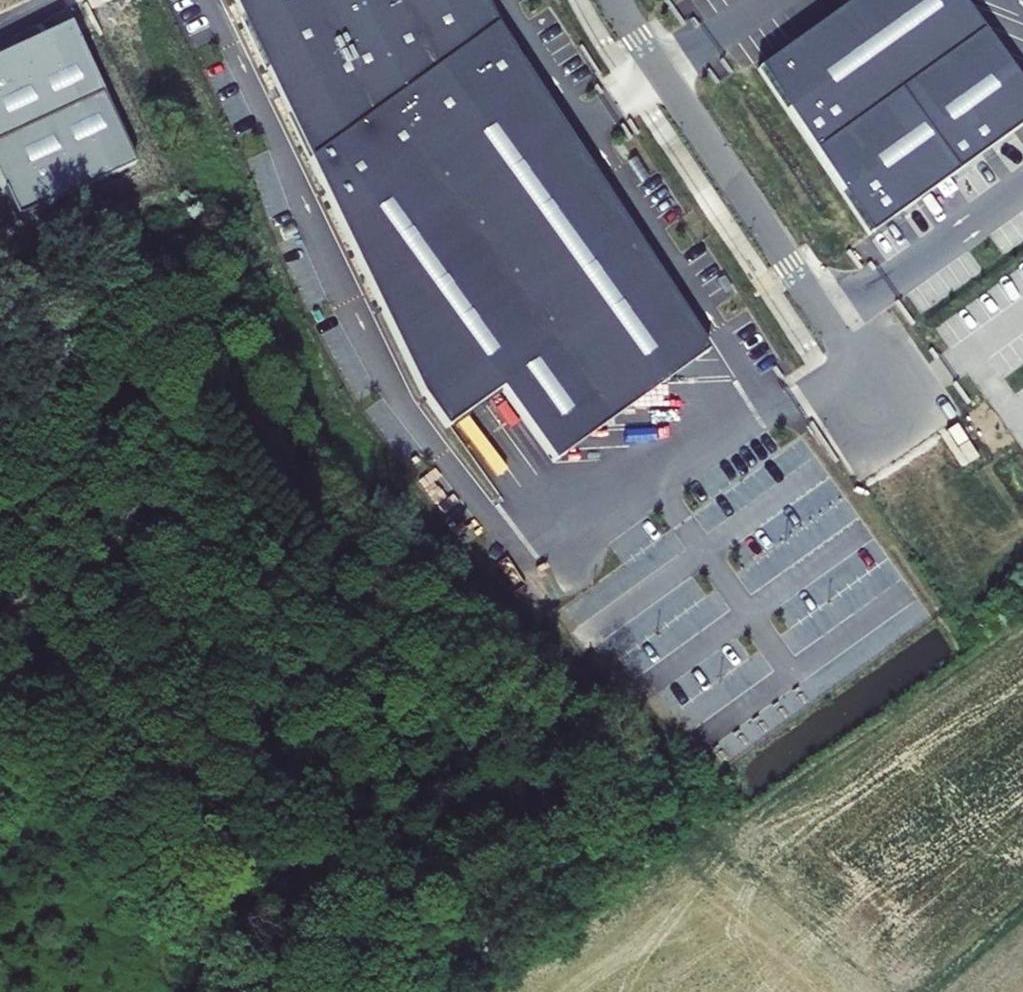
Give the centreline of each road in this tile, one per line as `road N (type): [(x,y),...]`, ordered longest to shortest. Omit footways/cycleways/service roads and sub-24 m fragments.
road 1 (unclassified): [(609,0),(879,403)]

